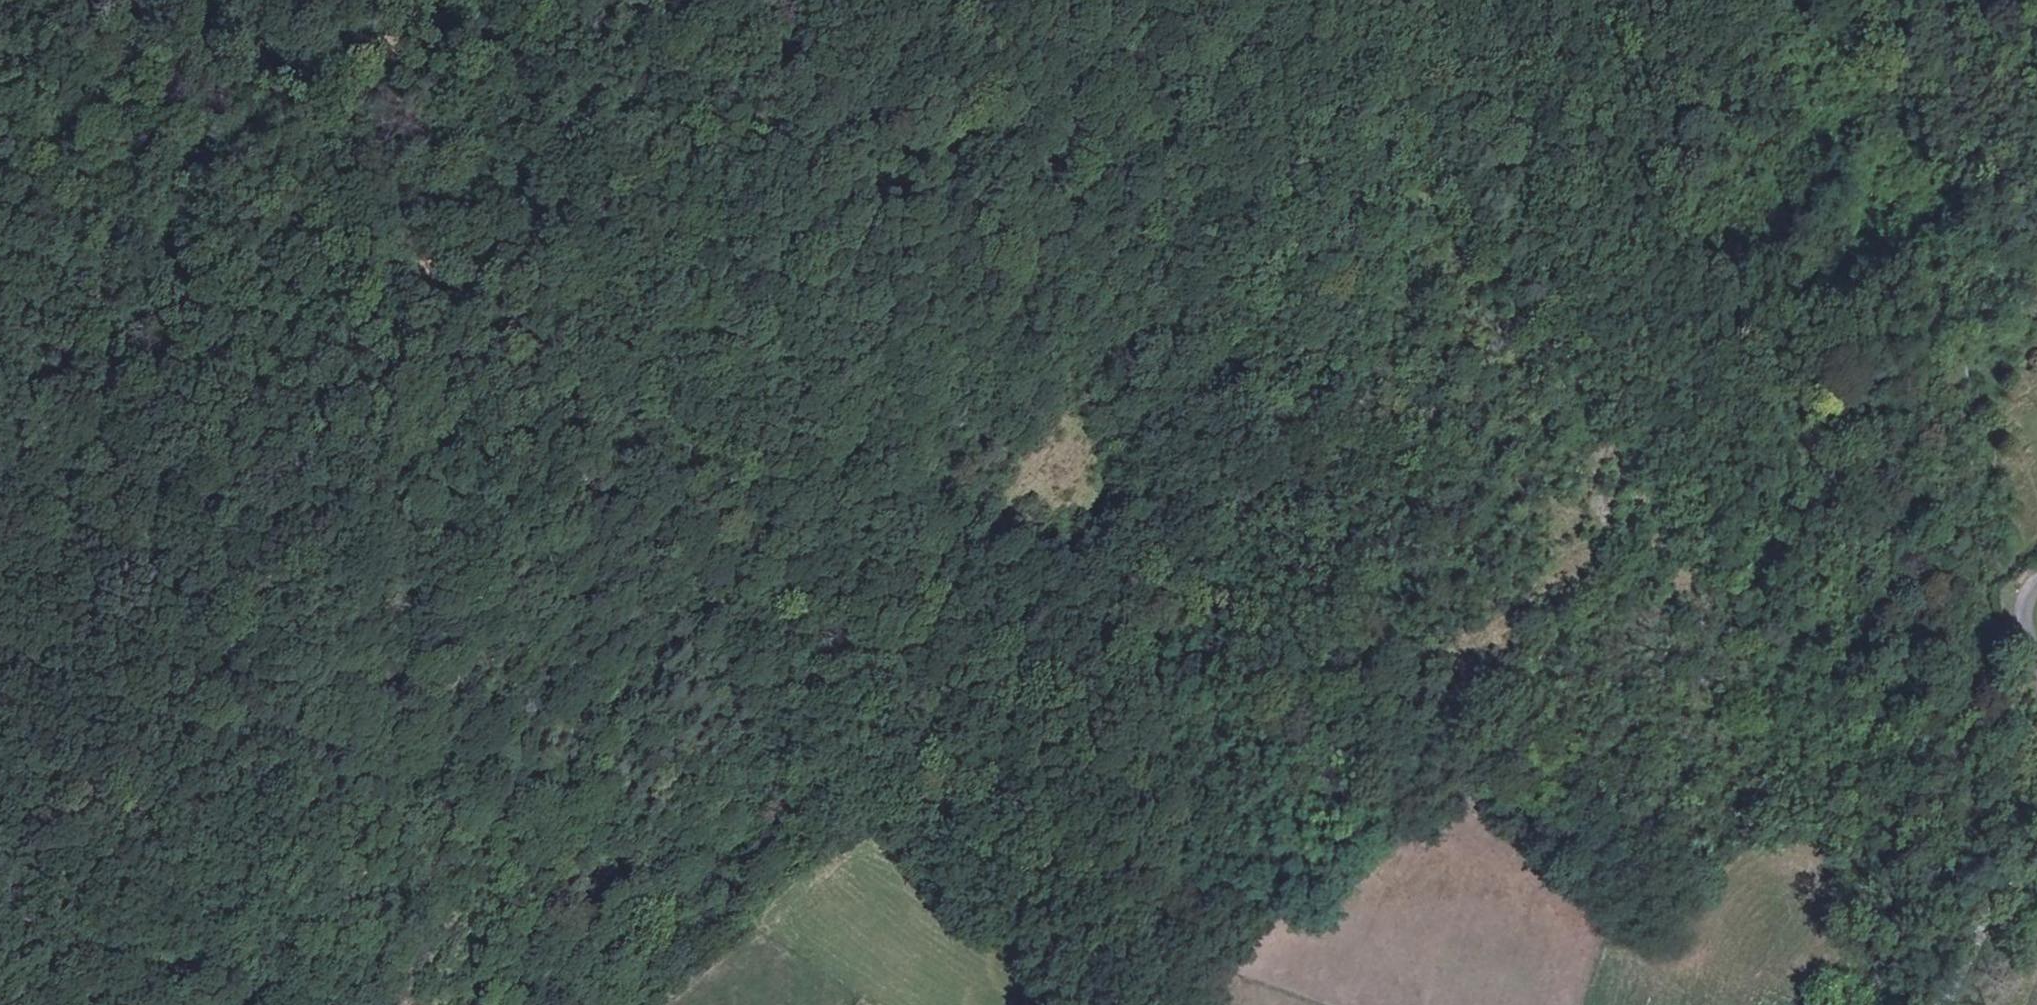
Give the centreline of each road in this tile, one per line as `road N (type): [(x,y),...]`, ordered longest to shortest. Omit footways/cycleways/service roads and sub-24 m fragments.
road 1 (track): [(1934,1004),(1999,865),(2035,838)]

